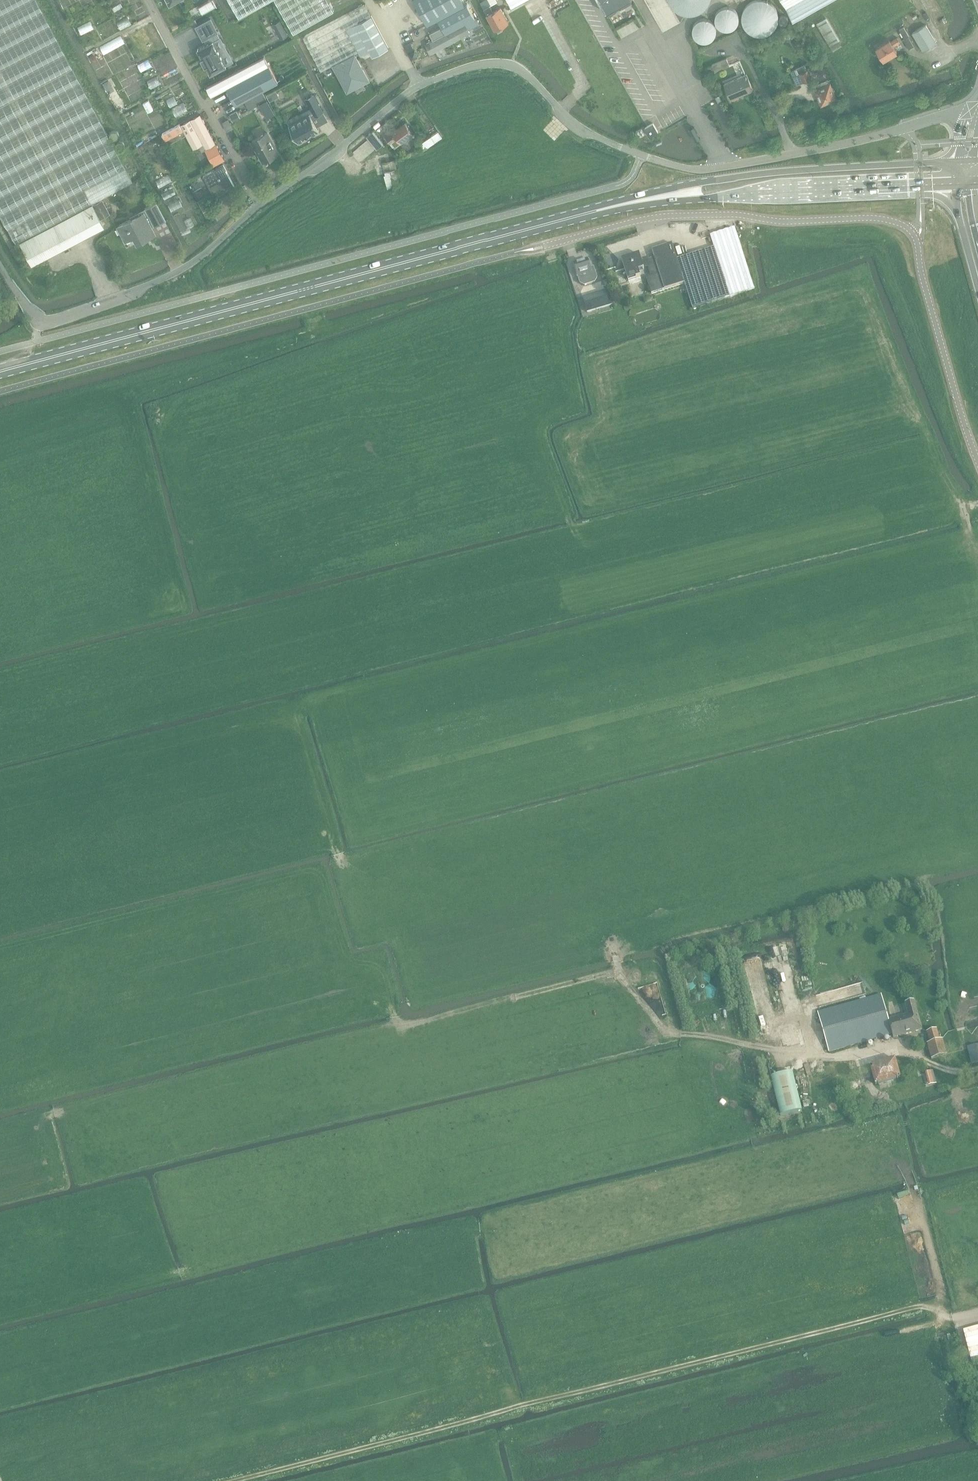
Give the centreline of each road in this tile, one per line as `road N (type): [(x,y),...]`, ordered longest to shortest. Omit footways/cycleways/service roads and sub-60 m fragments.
road 1 (unclassified): [(905,129),(686,168),(580,127),(522,69),(492,61),(420,87),(194,263),(142,288),(39,323),(0,267)]
road 2 (track): [(226,1480),(940,1303),(977,1313)]
road 3 (primary): [(0,371),(620,204)]
road 4 (unclassified): [(547,244),(658,216),(870,218),(902,226),(916,240),(977,459)]
road 5 (primary): [(956,161),(729,178),(620,204)]
road 6 (primary): [(620,204),(956,183)]
road 7 (track): [(845,1059),(671,1034),(614,956)]

